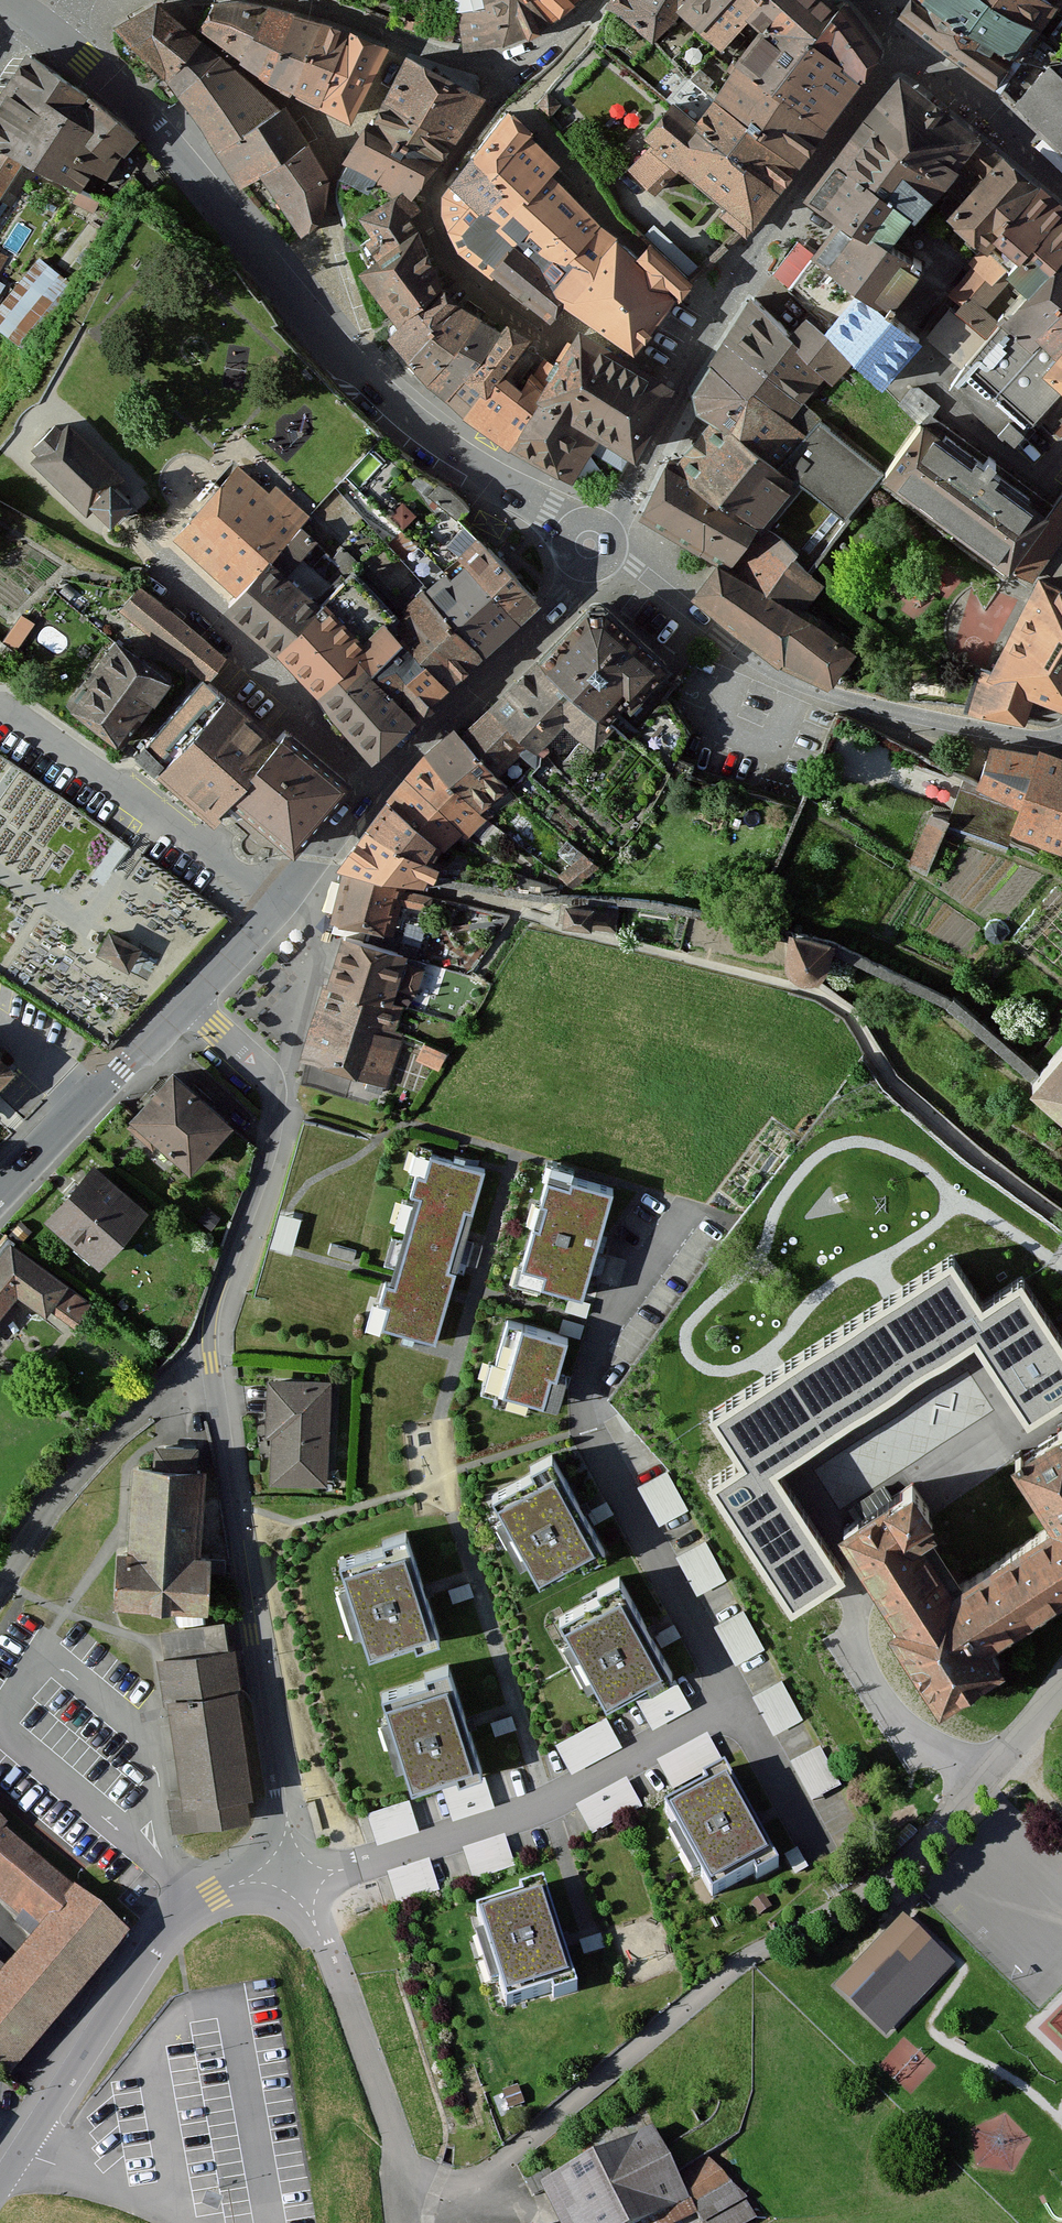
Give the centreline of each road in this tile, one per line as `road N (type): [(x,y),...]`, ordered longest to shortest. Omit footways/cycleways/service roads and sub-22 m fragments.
road 1 (residential): [(501,2162),(919,1827),(1061,1687)]
road 2 (residential): [(735,1703),(585,1420),(589,1357),(615,1298),(683,1214)]
road 3 (residential): [(297,1863),(212,1350)]
road 4 (tertiary): [(1061,735),(1029,737),(801,684),(590,545)]
road 5 (residential): [(304,1882),(548,1798),(735,1703)]
road 6 (residential): [(0,2185),(159,1940),(191,1906),(297,1863)]
road 7 (residential): [(304,1882),(396,2146),(414,2175),(451,2182),(501,2162)]
road 8 (tertiary): [(590,545),(549,509),(457,453),(373,382),(284,285)]
road 9 (residential): [(212,1350),(211,1317),(283,1089),(186,1000)]
road 10 (tertiary): [(284,285),(149,120),(60,34)]
road 11 (unclassified): [(506,69),(392,48),(325,21),(187,0)]
road 12 (tertiary): [(374,783),(563,594),(590,545)]
road 13 (residential): [(212,1350),(68,1483),(0,1584)]
road 14 (residential): [(717,304),(803,174),(899,51)]
road 15 (residential): [(374,783),(163,571)]
road 16 (residential): [(717,304),(627,230),(511,102)]
road 17 (tertiary): [(186,1000),(374,783)]
road 18 (residential): [(590,545),(649,456),(717,304)]
road 19 (tertiary): [(0,1191),(186,1000)]
road 20 (residential): [(176,0),(190,28),(320,135),(344,196)]
road 21 (residential): [(344,196),(401,206),(417,198),(506,69)]
road 22 (unclassified): [(899,51),(1061,192)]
road 23 (residential): [(817,1850),(735,1703)]

